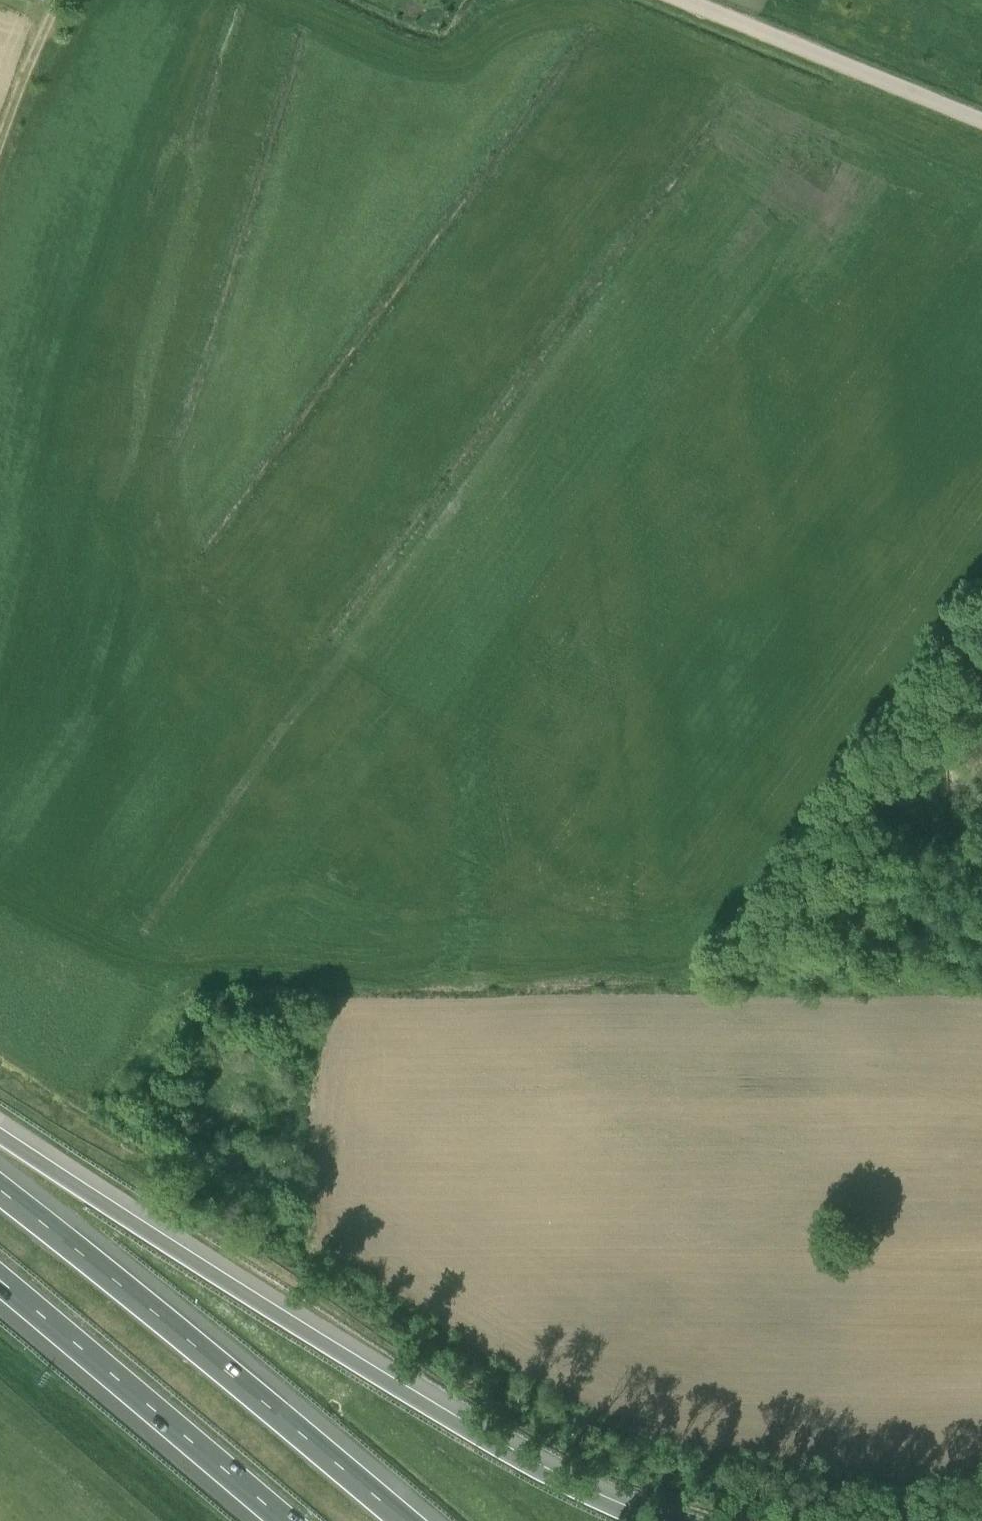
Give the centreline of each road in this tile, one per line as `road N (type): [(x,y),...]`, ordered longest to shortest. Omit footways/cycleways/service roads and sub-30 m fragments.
road 1 (motorway): [(633,1520),(430,1408),(0,1136)]
road 2 (motorway): [(406,1520),(0,1191)]
road 3 (motorway): [(0,1283),(284,1520)]
road 4 (track): [(59,0),(0,153)]

